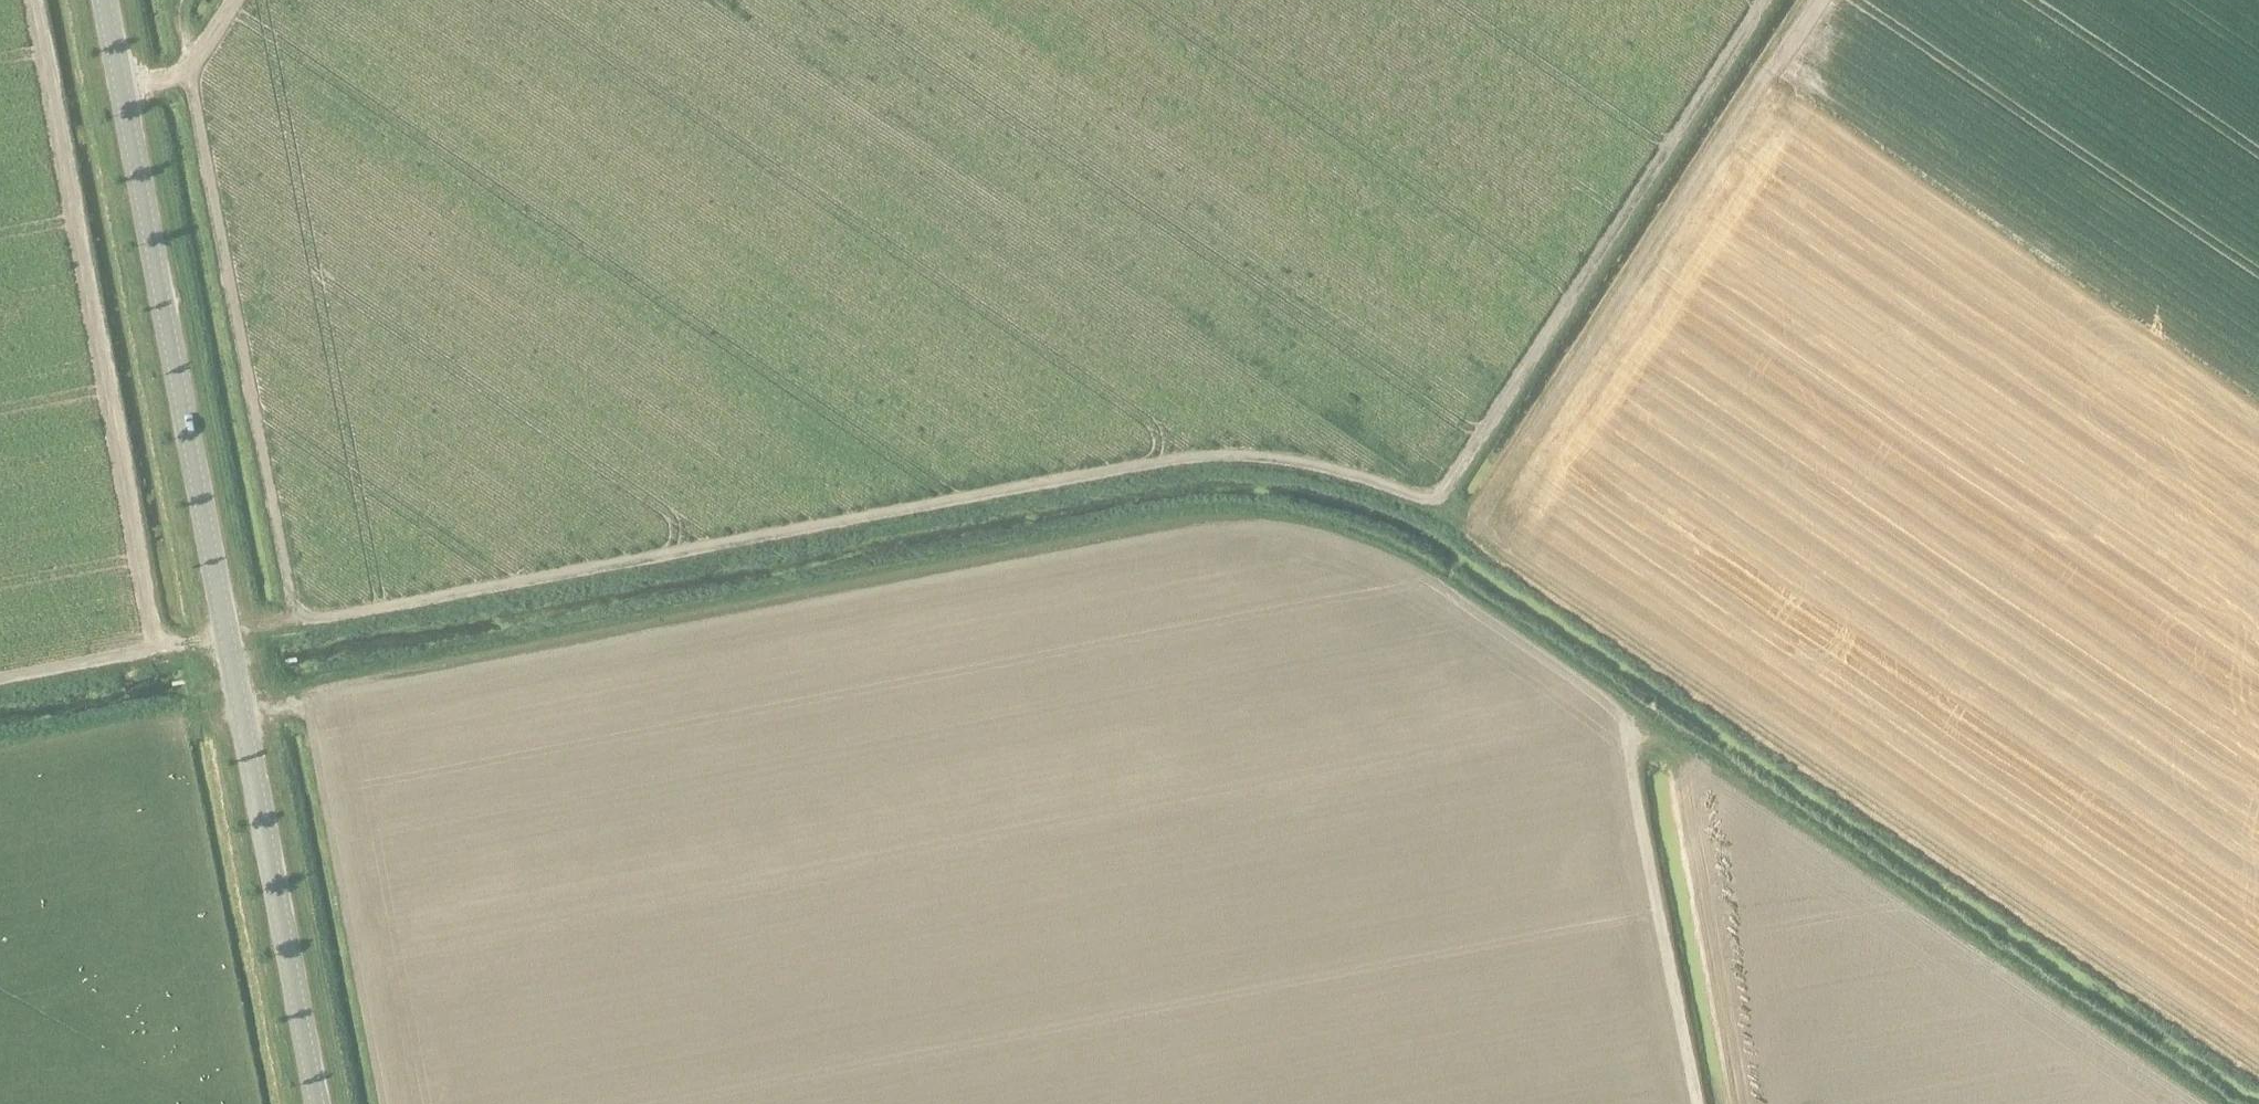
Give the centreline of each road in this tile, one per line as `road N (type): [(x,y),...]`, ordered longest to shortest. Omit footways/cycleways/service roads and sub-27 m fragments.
road 1 (tertiary): [(318,1103),(105,0)]

